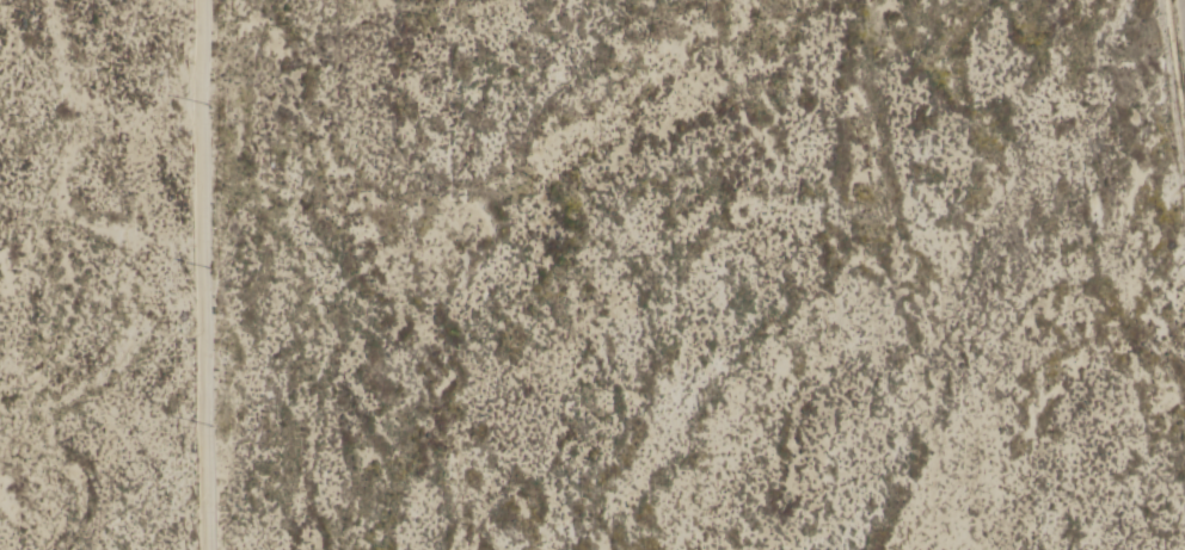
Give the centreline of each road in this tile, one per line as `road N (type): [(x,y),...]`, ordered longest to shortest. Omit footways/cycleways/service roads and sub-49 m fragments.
road 1 (track): [(156,549),(166,0)]

